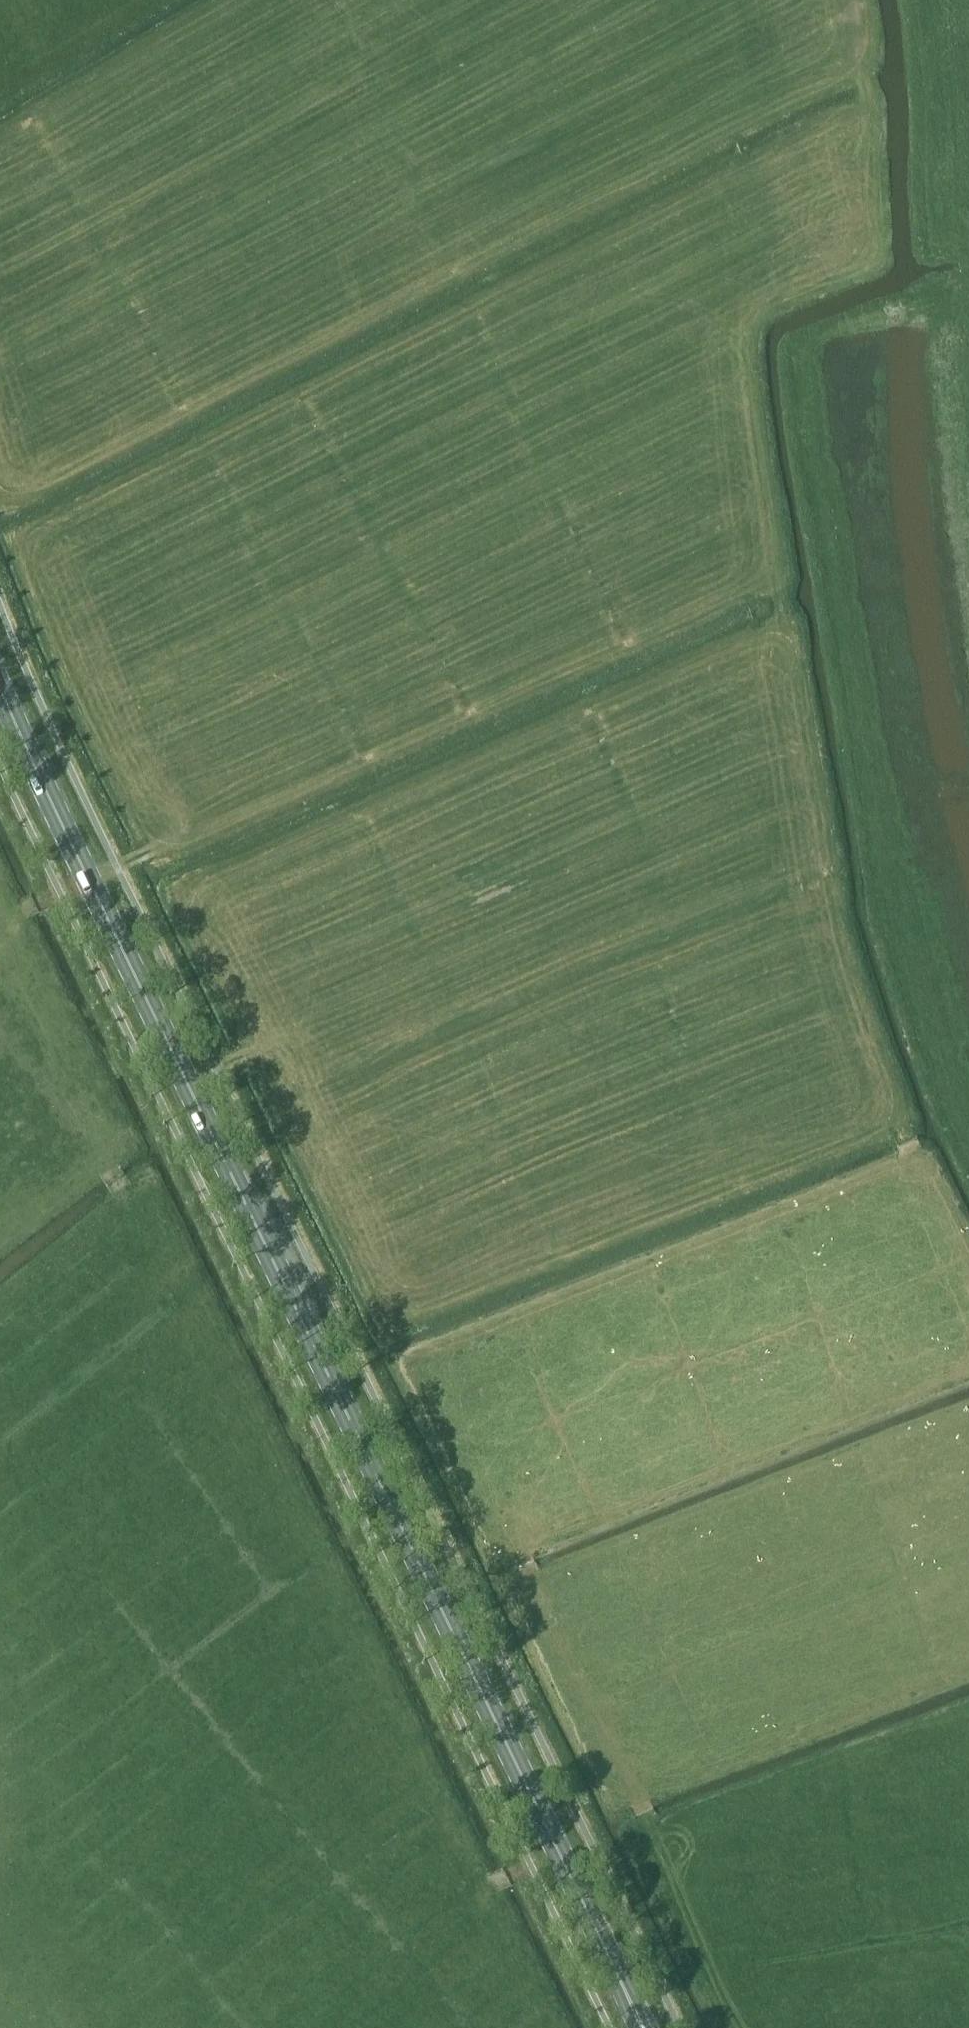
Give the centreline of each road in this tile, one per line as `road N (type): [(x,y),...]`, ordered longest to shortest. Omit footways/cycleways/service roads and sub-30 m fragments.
road 1 (primary): [(641,2021),(0,684)]

